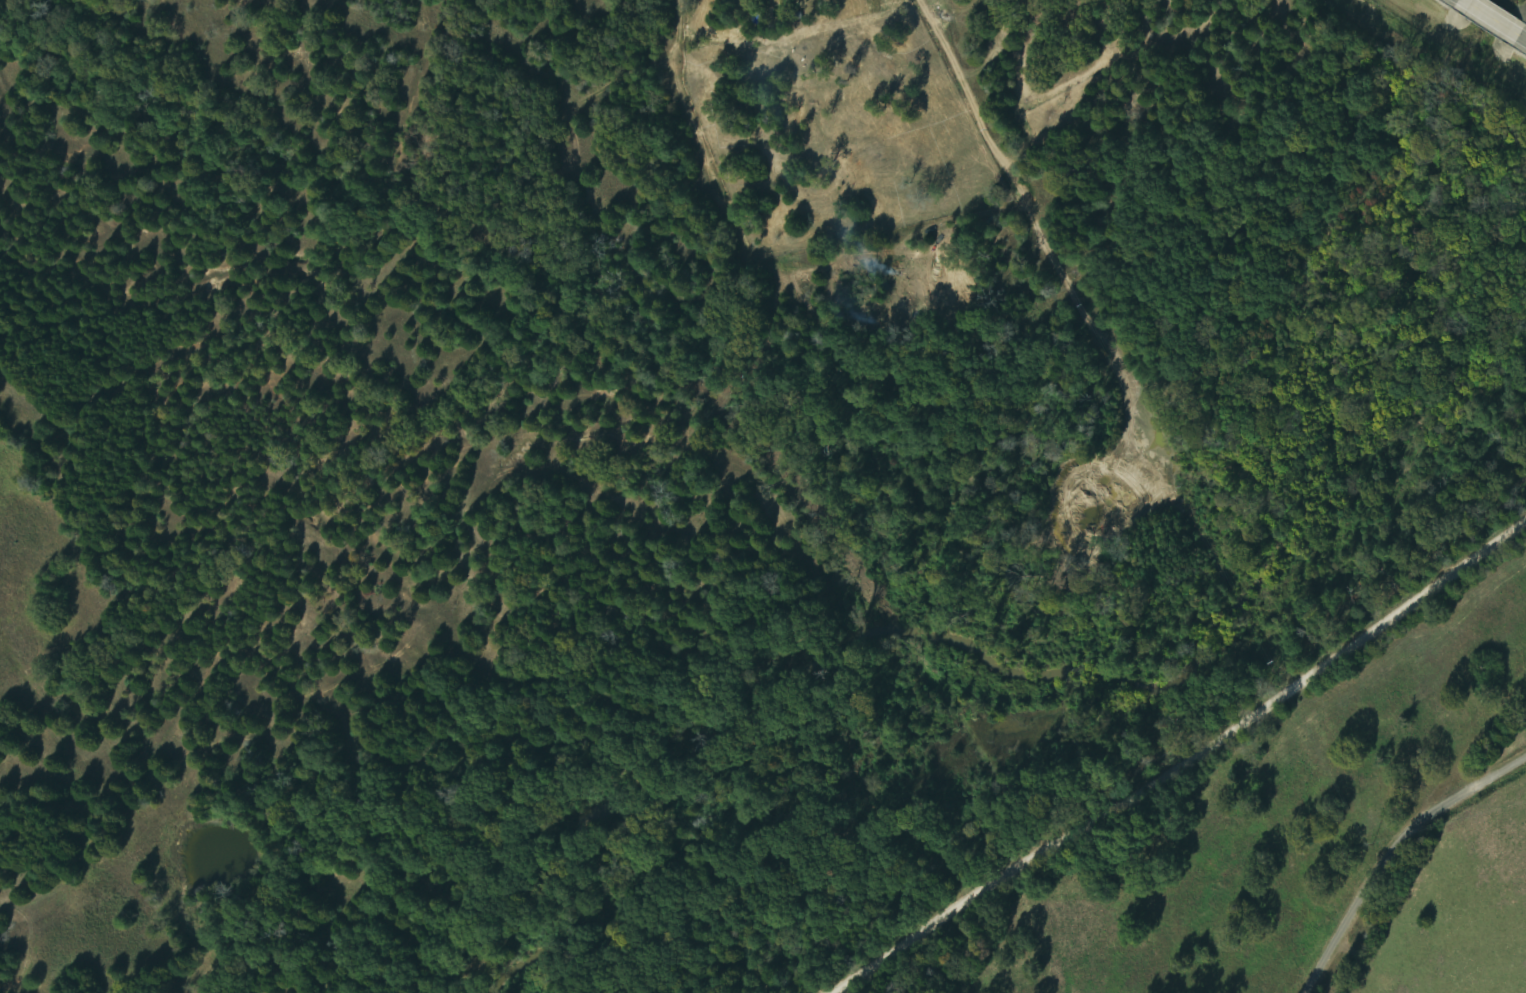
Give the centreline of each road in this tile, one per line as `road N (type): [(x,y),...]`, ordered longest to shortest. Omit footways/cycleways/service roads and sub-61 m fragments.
road 1 (residential): [(842,992),(1216,748),(1525,527)]
road 2 (residential): [(1525,761),(1425,821),(1396,848),(1310,992)]

